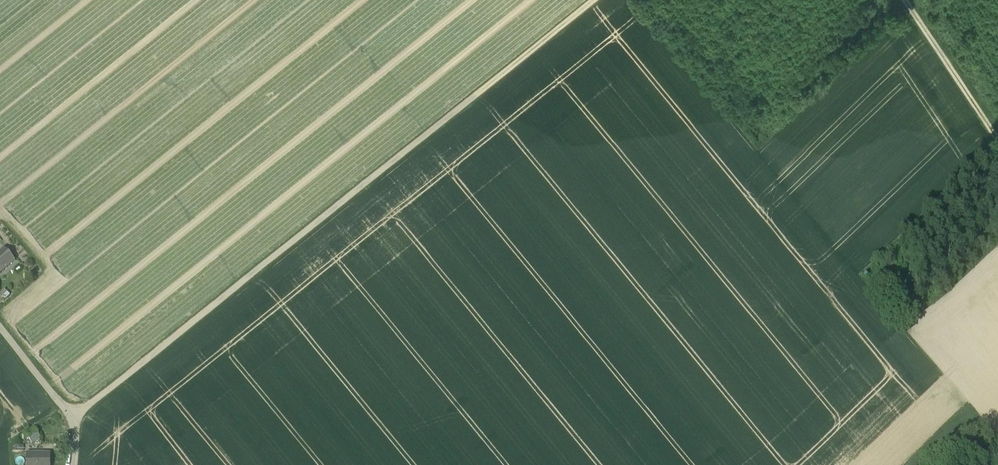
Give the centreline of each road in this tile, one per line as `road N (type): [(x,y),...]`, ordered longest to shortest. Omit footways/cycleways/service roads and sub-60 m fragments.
road 1 (track): [(74,420),(596,0)]
road 2 (track): [(997,143),(905,0)]
road 3 (unclassified): [(0,326),(74,420),(71,464)]

